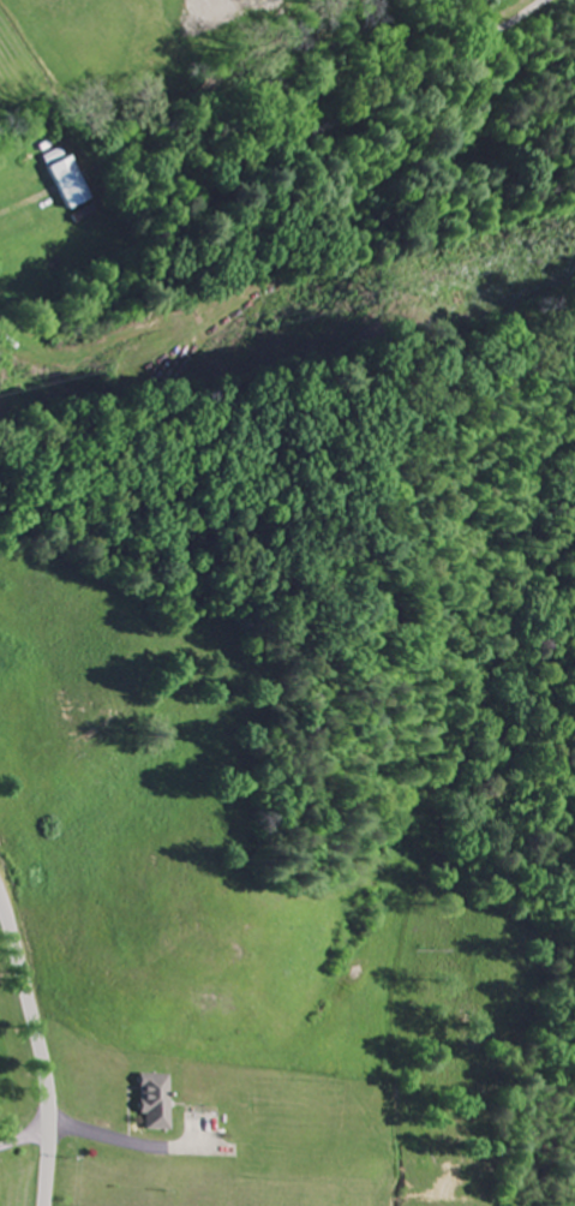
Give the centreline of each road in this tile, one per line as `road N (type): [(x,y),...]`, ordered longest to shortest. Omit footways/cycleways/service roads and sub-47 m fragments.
road 1 (residential): [(0,324),(66,318),(221,177),(347,121),(546,0)]
road 2 (tertiary): [(46,1205),(46,1058),(0,892)]

